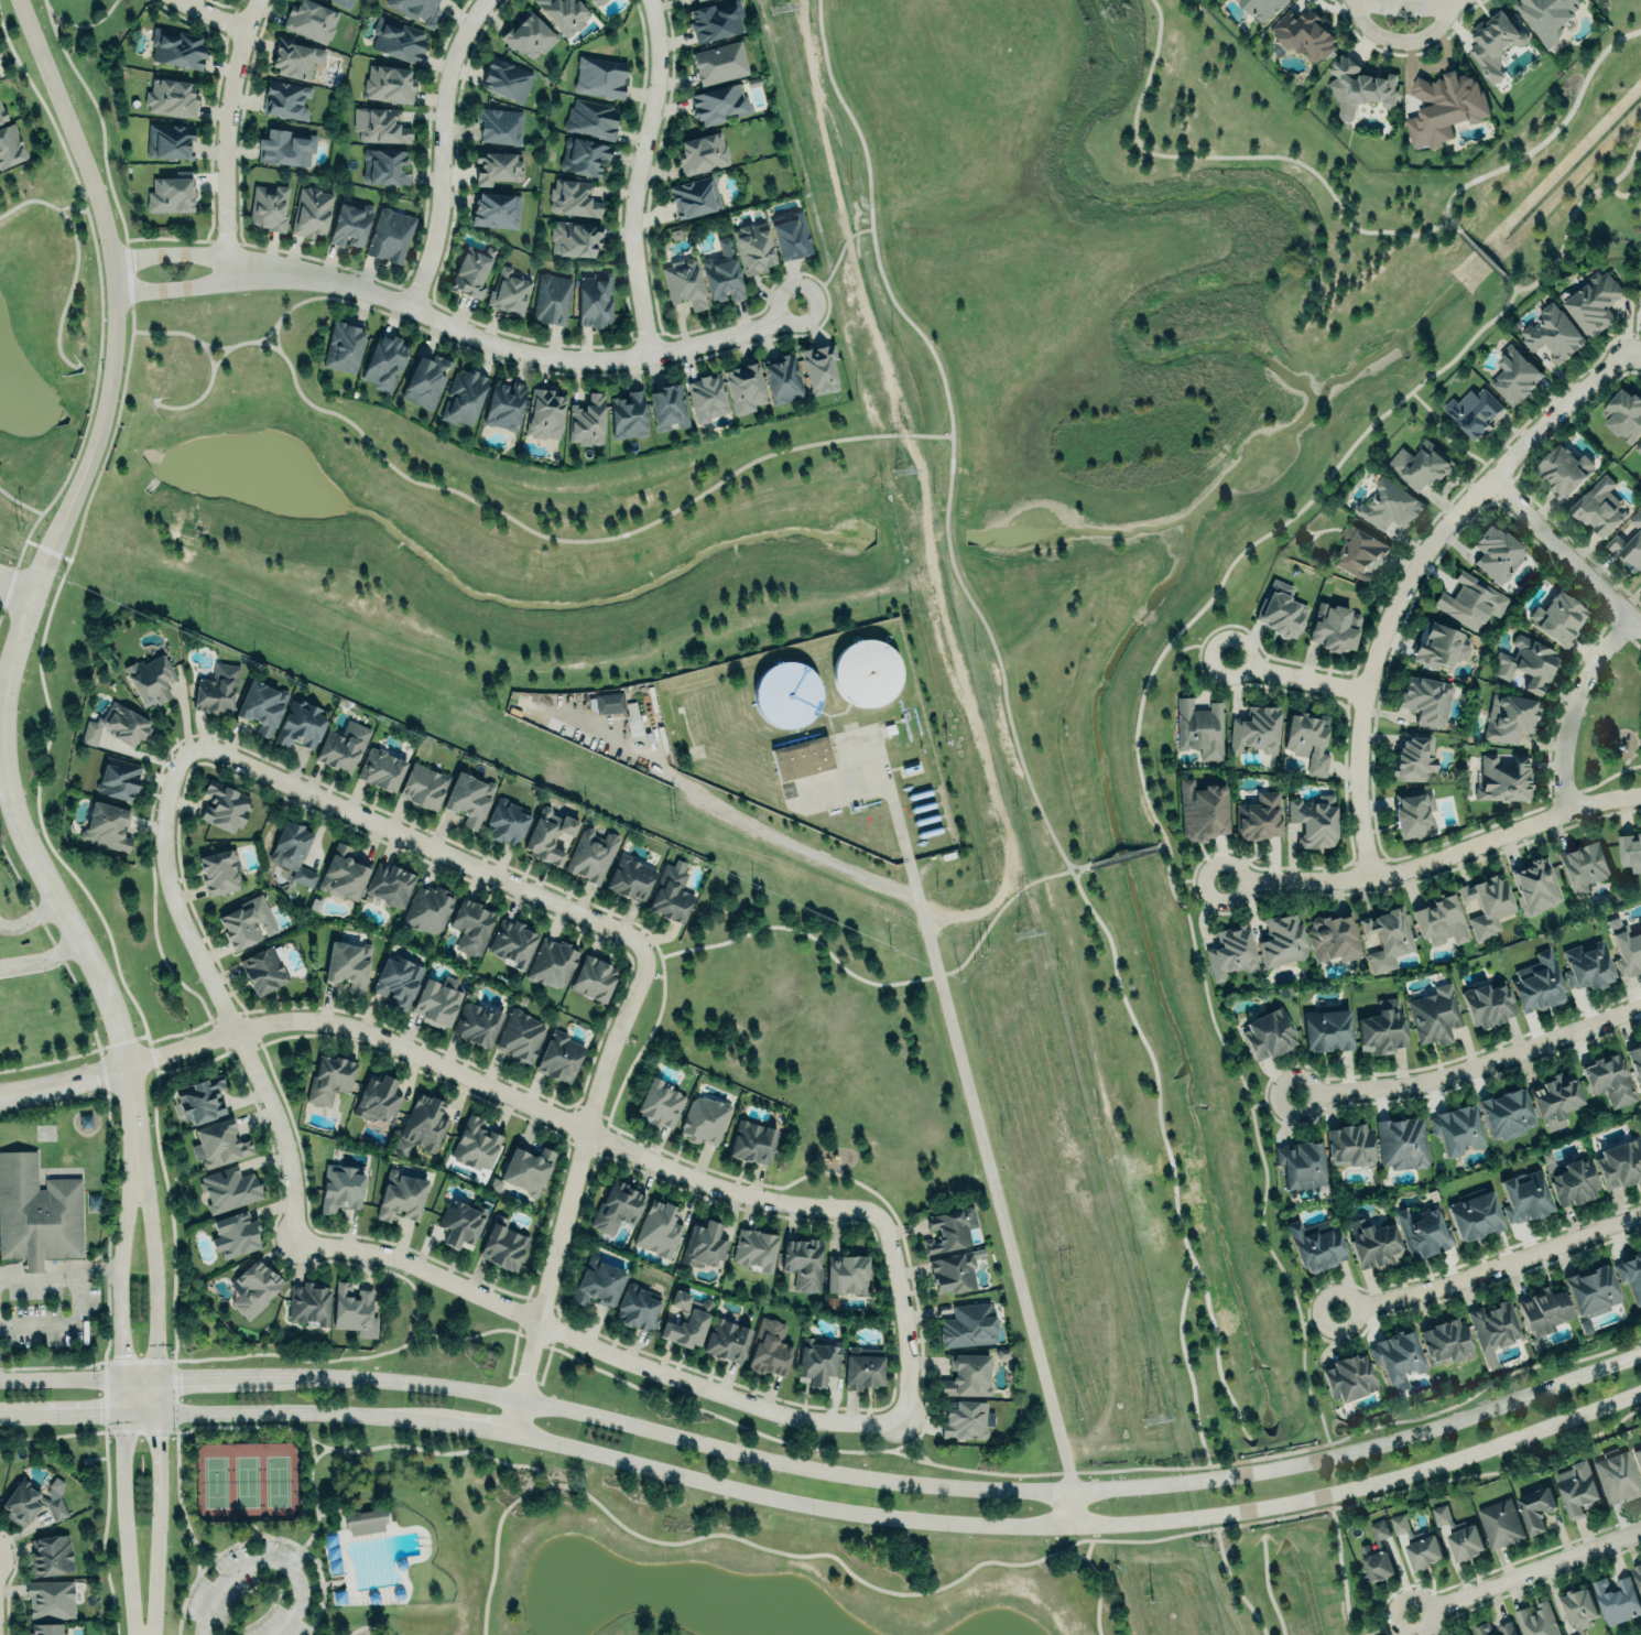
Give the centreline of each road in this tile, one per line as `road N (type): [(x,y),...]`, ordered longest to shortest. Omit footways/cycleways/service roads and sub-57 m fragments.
road 1 (secondary): [(1640,1356),(1390,1440),(1279,1468),(1069,1494),(944,1487),(789,1465),(521,1398),(358,1378),(285,1378)]
road 2 (secondary): [(512,1433),(877,1518),(1071,1526),(1281,1504),(1408,1474),(1640,1391)]
road 3 (residential): [(123,1065),(233,1031),(335,1024),(731,1193),(873,1215)]
road 4 (tertiary): [(18,0),(91,182),(110,260),(113,328),(107,398),(34,577),(0,705)]
road 5 (residential): [(906,1423),(784,1417),(622,1360),(414,1266),(295,1242)]
road 6 (residential): [(1632,348),(1453,518),(1397,604),(1360,735),(1371,876)]
road 7 (residential): [(295,1242),(293,1183),(271,1108),(166,885),(165,795),(174,768),(192,749)]
road 8 (residential): [(637,946),(642,971),(599,1073),(512,1433)]
road 9 (residential): [(192,749),(613,928),(637,946)]
road 10 (residential): [(338,283),(499,346),(569,359),(646,354),(761,324),(795,302)]
road 11 (residential): [(1222,881),(1413,870),(1640,794)]
road 12 (tertiary): [(0,760),(6,798),(111,1019),(133,1156)]
road 13 (residential): [(647,0),(654,88),(630,206),(646,354)]
road 14 (residential): [(1640,1007),(1414,1083),(1296,1094)]
road 15 (residential): [(407,306),(433,230),(453,53),(483,0)]
road 16 (residential): [(1640,1214),(1417,1293),(1338,1310)]
road 17 (residential): [(222,284),(225,123),(254,0)]
road 18 (secondary): [(155,1416),(410,1419)]
road 19 (residential): [(1640,1530),(1411,1615)]
road 20 (residential): [(338,283),(289,266),(222,257),(110,260)]
road 21 (residential): [(112,291),(338,283)]
road 22 (tertiary): [(156,1379),(152,1267),(133,1156)]
road 23 (tertiary): [(120,1417),(136,1634)]
road 24 (residential): [(873,1215),(884,1227),(903,1327),(906,1423)]
road 25 (residential): [(1569,812),(1565,739),(1574,701),(1587,669),(1633,620)]
road 26 (residential): [(1640,627),(1493,478)]
road 27 (secondary): [(285,1378),(120,1378)]
road 28 (secondary): [(0,1419),(155,1416)]
road 29 (tertiary): [(119,1270),(120,1417)]
road 30 (residential): [(1229,657),(1367,691)]
road 31 (tertiary): [(147,1634),(156,1494)]
road 32 (tertiary): [(0,1095),(123,1065)]
road 33 (secondary): [(120,1378),(0,1380)]

